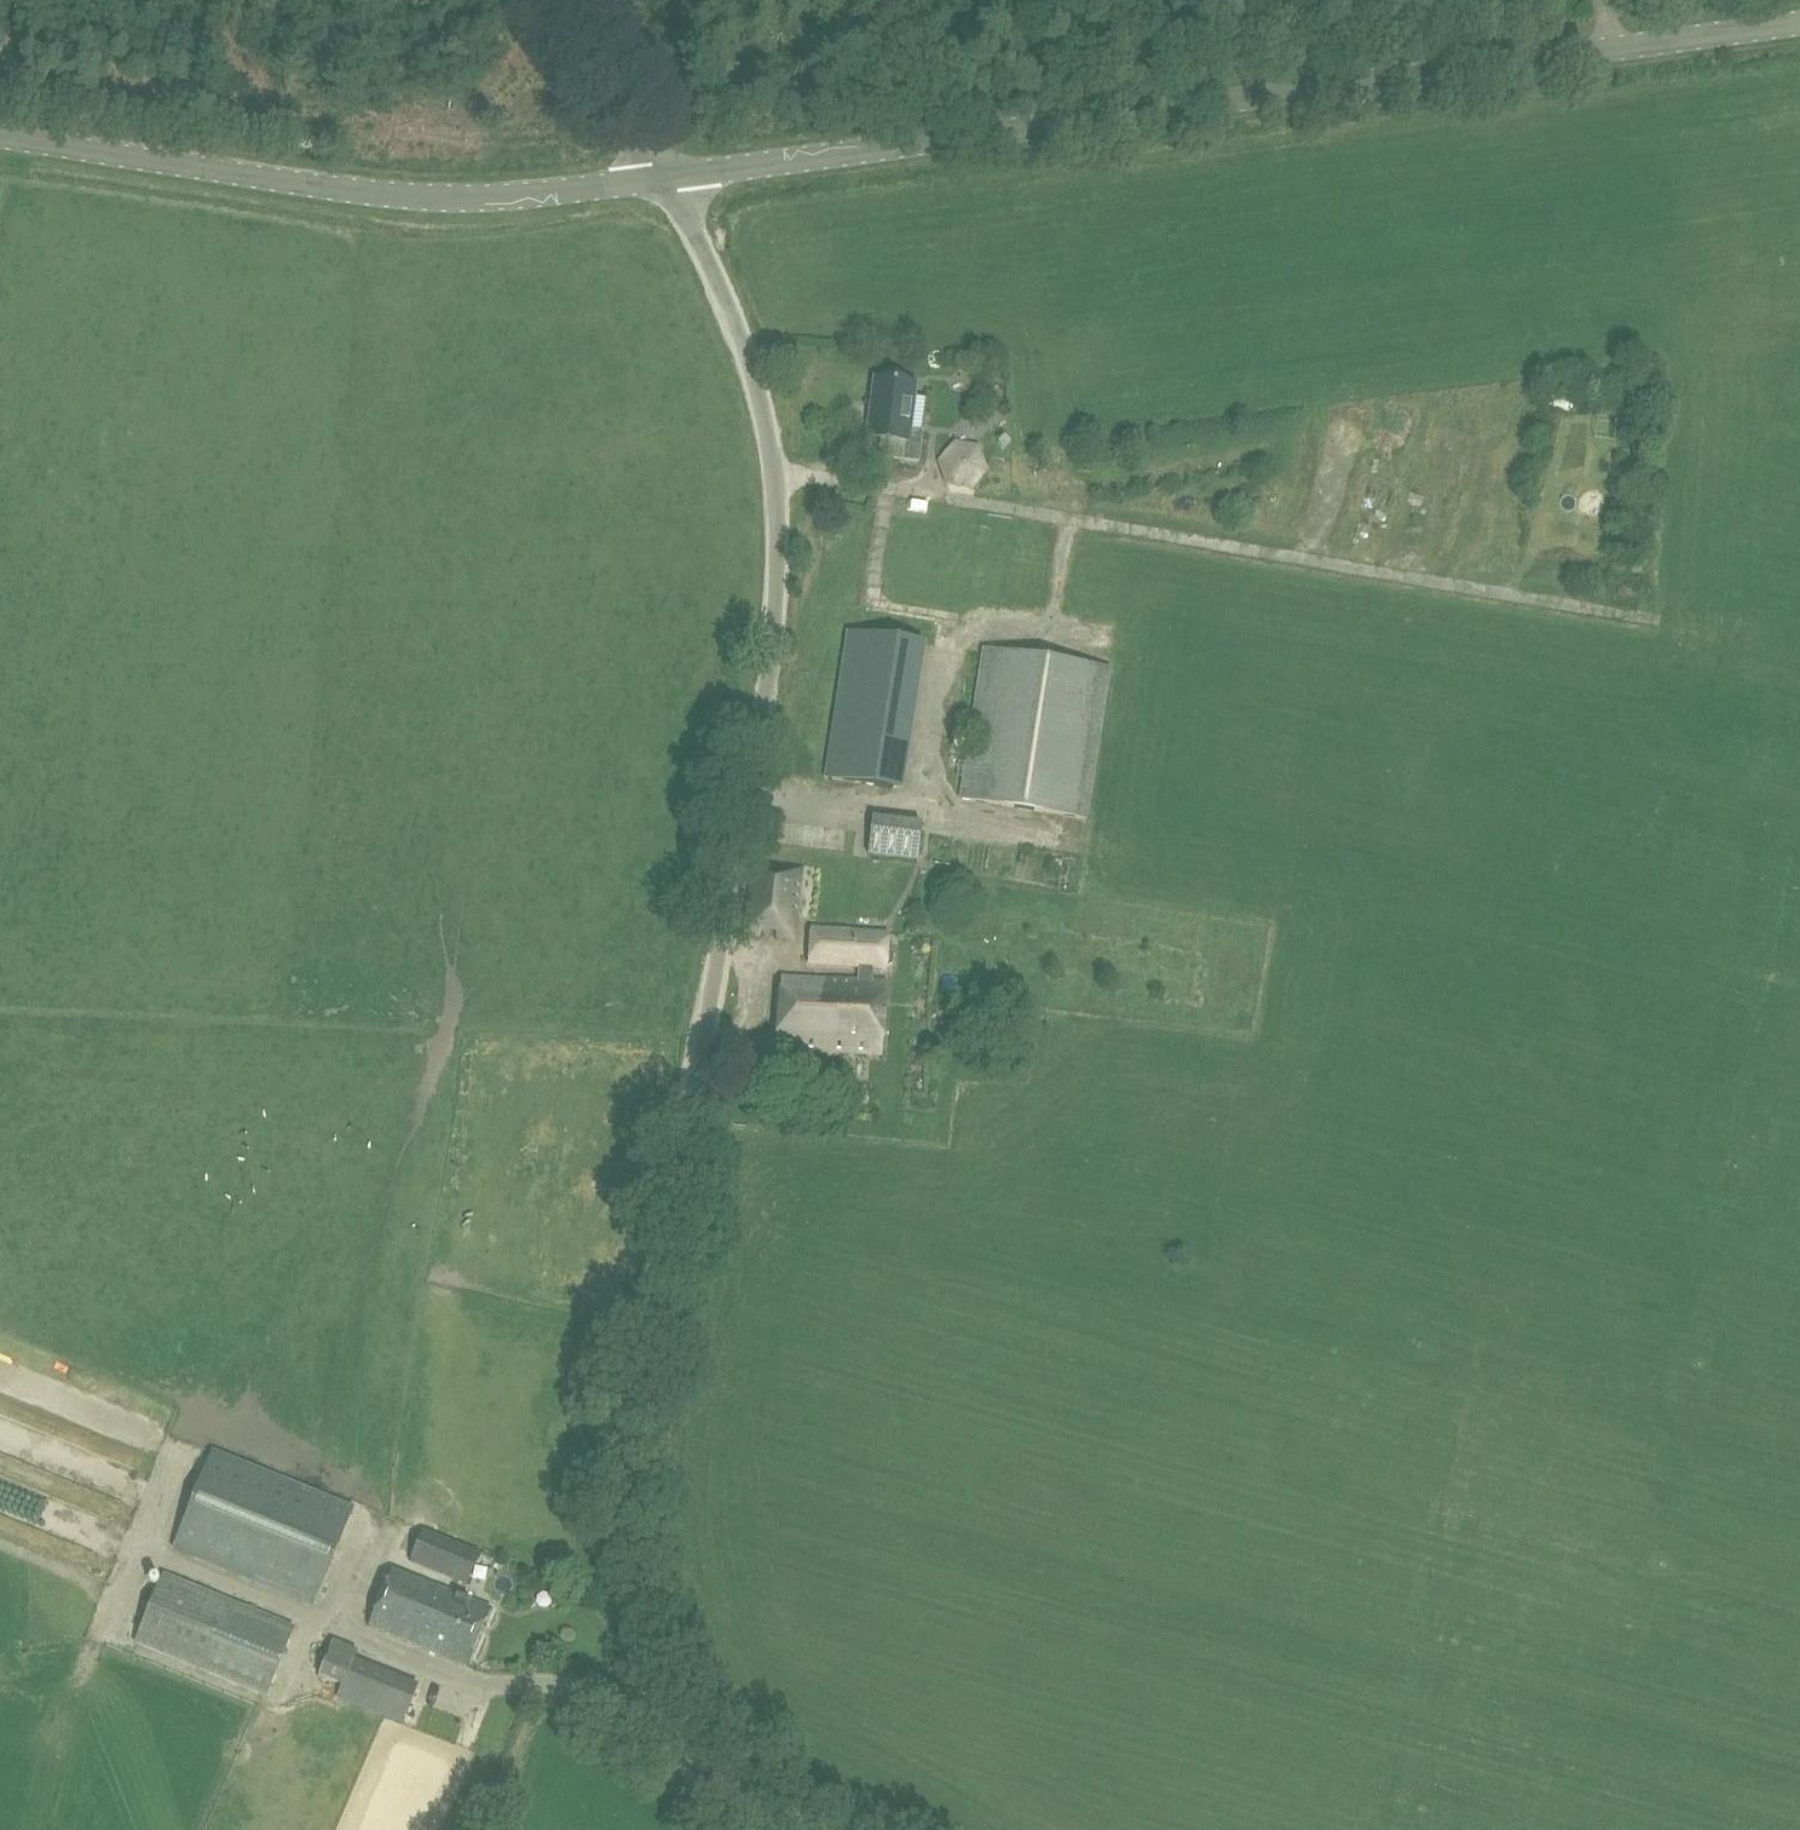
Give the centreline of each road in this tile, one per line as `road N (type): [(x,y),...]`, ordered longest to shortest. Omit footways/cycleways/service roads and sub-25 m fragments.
road 1 (unclassified): [(762,1829),(710,1779),(660,1695),(630,1597),(621,1531),(623,1463),(776,635),(772,476),(758,392),(719,276),(662,176)]
road 2 (tertiary): [(1799,24),(662,176)]
road 3 (tertiary): [(662,176),(531,194),(440,197),(0,135)]
road 4 (unclassified): [(662,176),(550,0)]

